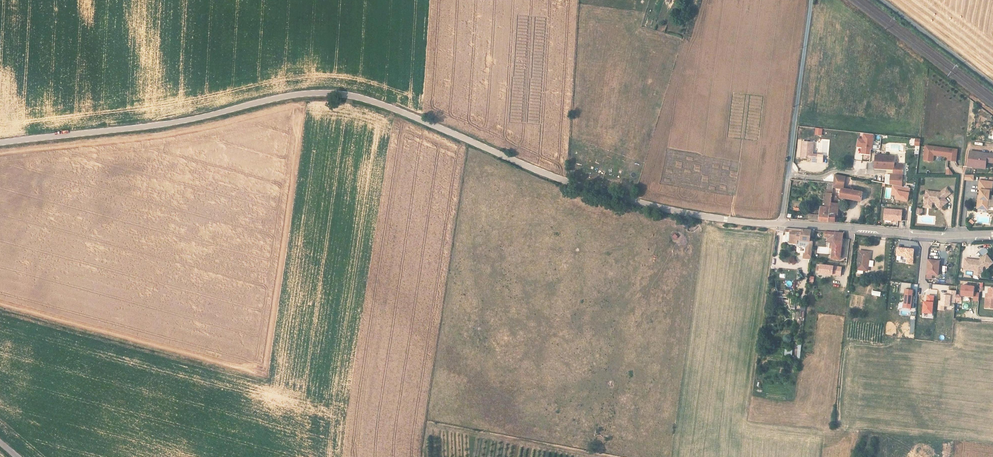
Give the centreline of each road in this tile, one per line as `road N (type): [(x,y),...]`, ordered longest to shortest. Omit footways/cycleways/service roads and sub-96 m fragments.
road 1 (unclassified): [(0,143),(342,94),(565,181),(726,220)]
road 2 (unclassified): [(811,0),(782,225)]
road 3 (residential): [(782,225),(992,235)]
road 4 (unclassified): [(992,83),(883,0)]

